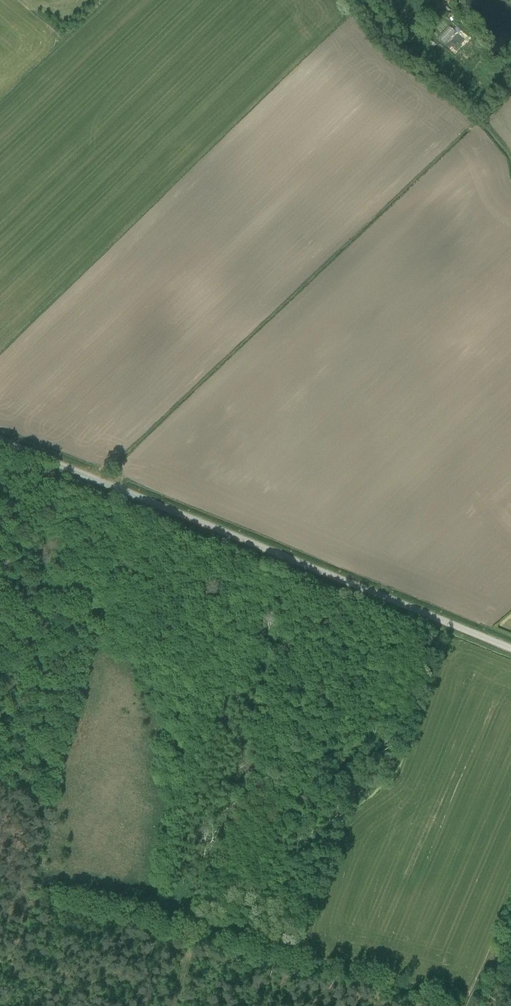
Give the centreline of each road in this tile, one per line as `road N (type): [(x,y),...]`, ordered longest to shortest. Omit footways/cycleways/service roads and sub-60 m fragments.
road 1 (unclassified): [(510,650),(0,440)]

